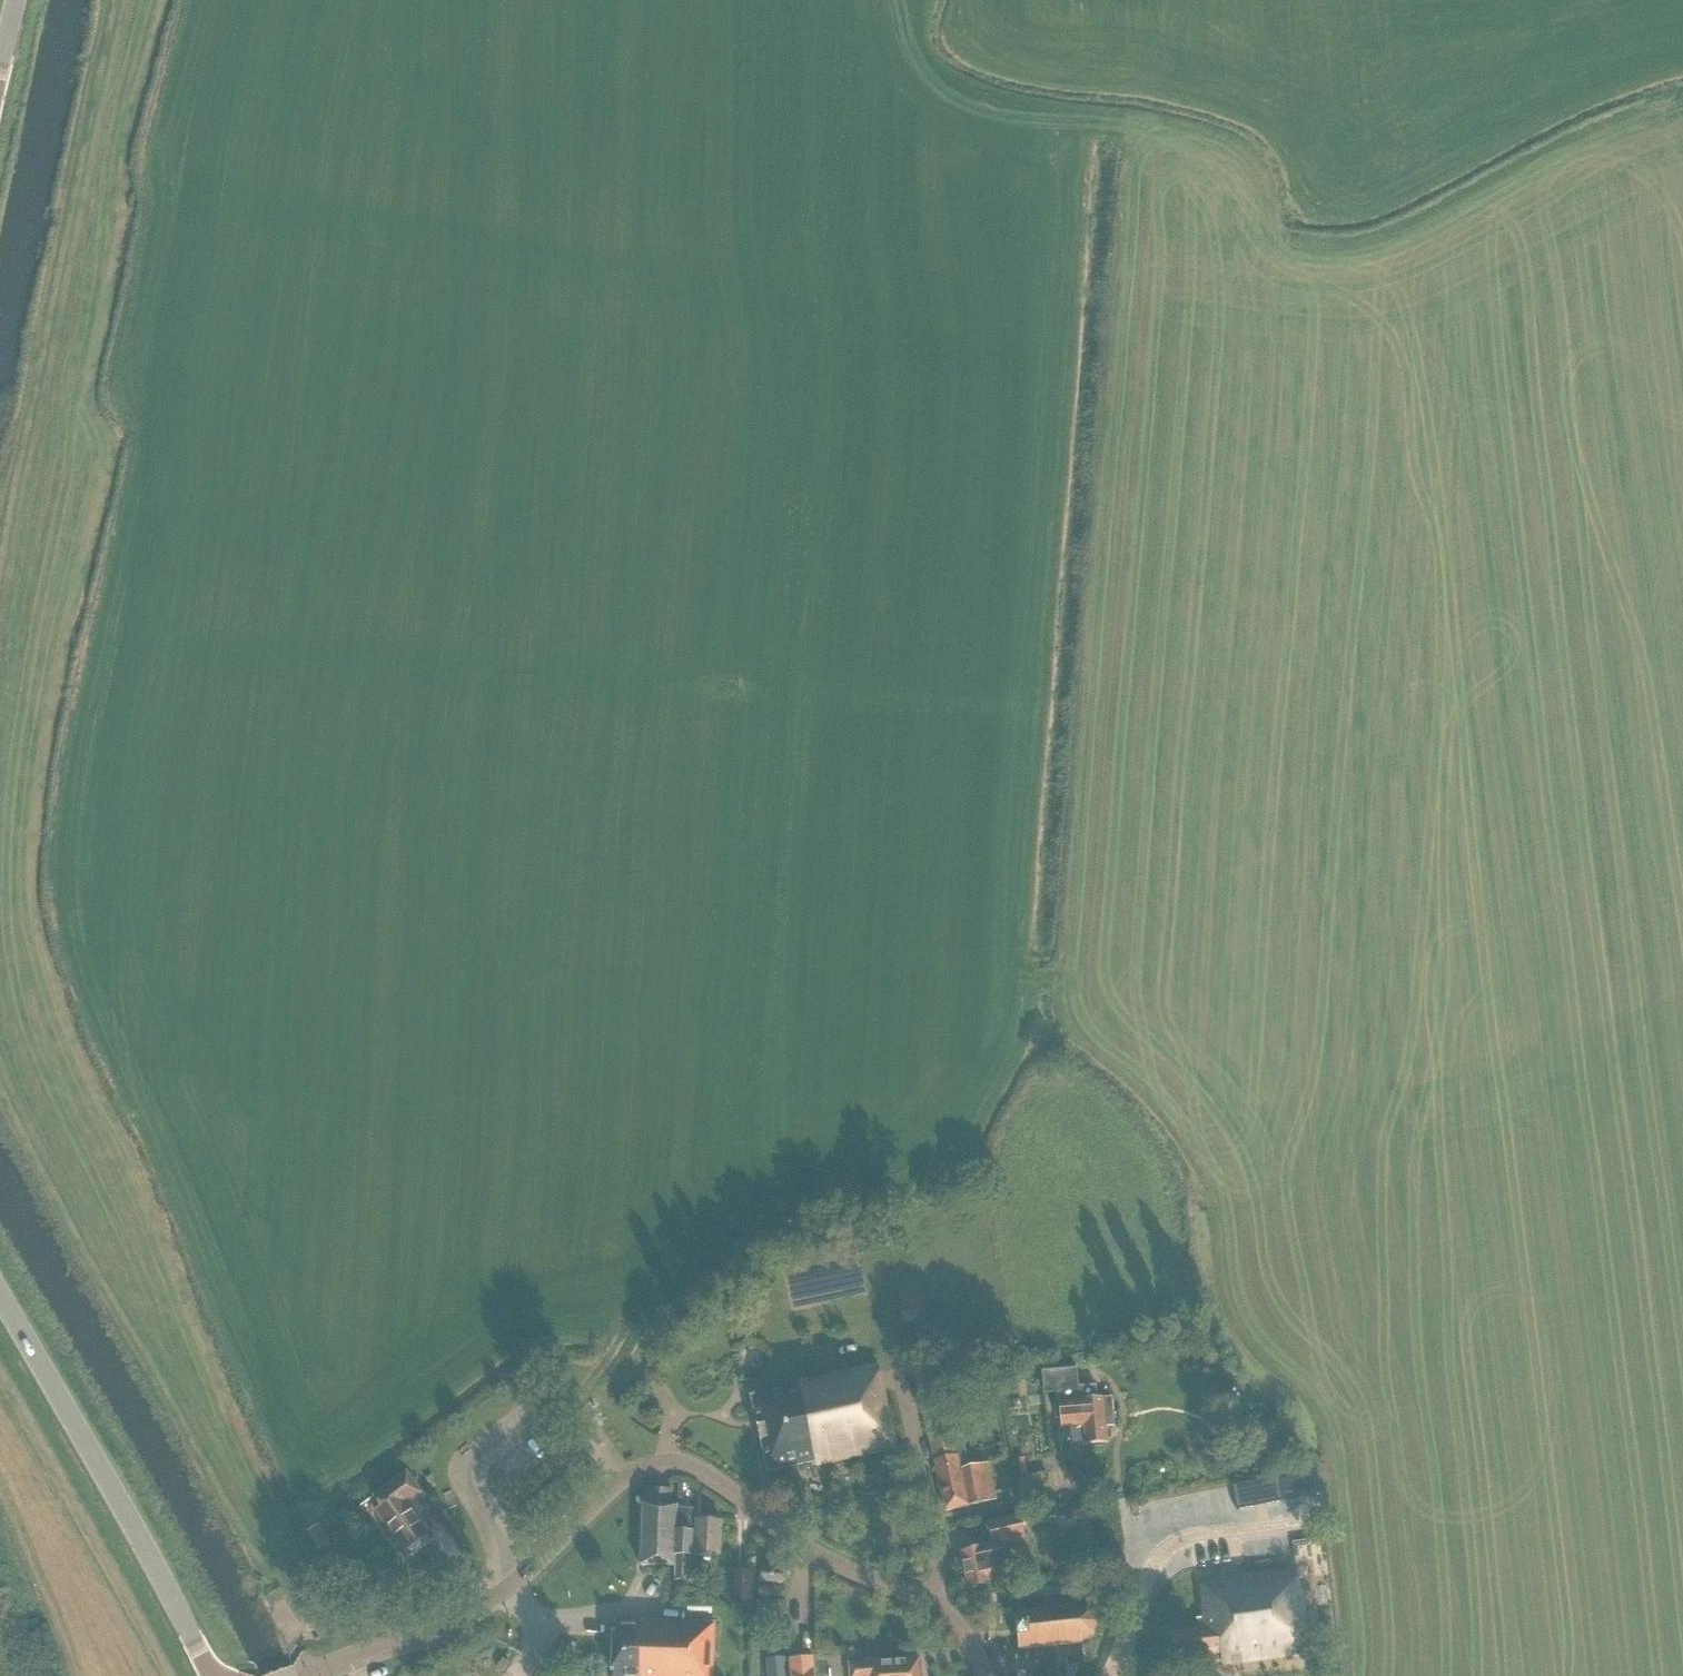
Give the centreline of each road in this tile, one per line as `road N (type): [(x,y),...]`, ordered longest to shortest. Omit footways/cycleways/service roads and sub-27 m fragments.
road 1 (track): [(1682,116),(1602,139),(1382,245),(1336,259),(1264,261)]
road 2 (tertiary): [(213,1675),(0,1293)]
road 3 (residential): [(933,1607),(795,1542),(701,1470),(667,1462),(625,1474)]
road 4 (unclassified): [(625,1474),(569,1408),(556,1404),(470,1464),(468,1485),(520,1576)]
road 5 (residential): [(933,1607),(944,1556),(899,1372)]
road 6 (residential): [(520,1576),(440,1630),(308,1675)]
road 7 (residential): [(625,1474),(520,1576)]

